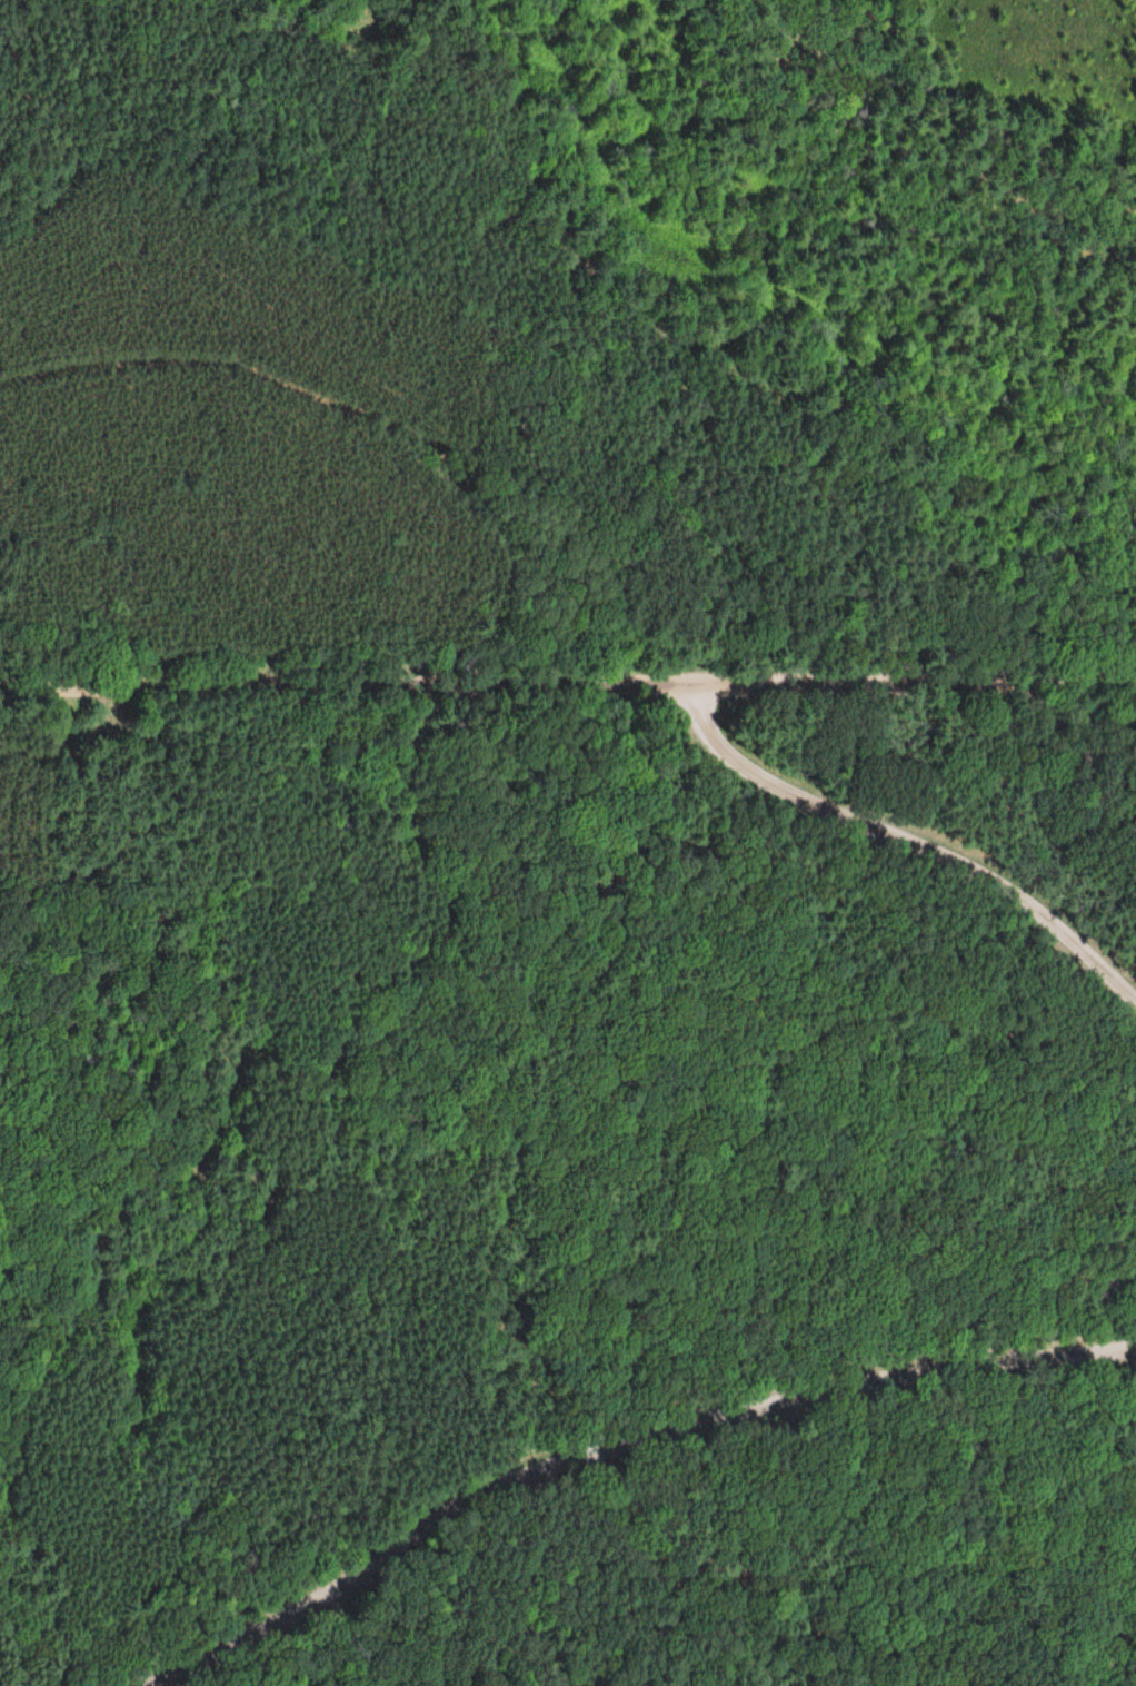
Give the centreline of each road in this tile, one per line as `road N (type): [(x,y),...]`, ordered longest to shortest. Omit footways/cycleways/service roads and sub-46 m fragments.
road 1 (residential): [(1135,692),(0,696)]
road 2 (residential): [(175,1685),(469,1480),(888,1378),(1135,1343)]
road 3 (residential): [(1135,988),(1019,891),(897,834),(787,797),(728,752),(701,695)]

